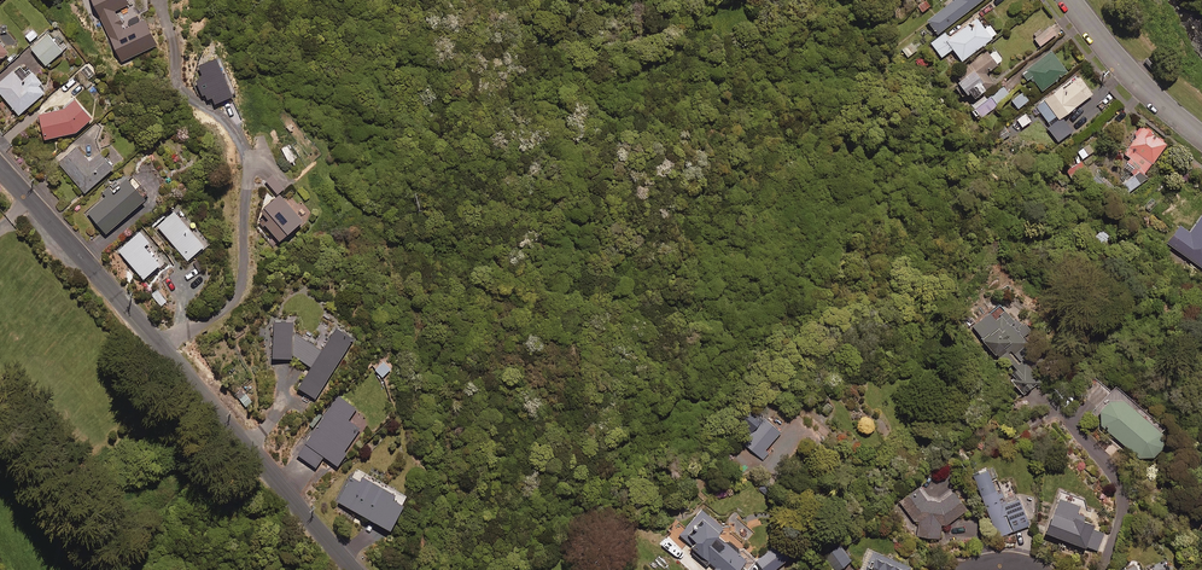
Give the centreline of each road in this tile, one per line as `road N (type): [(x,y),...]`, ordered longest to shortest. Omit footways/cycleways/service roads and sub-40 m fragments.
road 1 (unclassified): [(355,569),(0,168)]
road 2 (unclassified): [(1064,0),(1143,92),(1201,138)]

